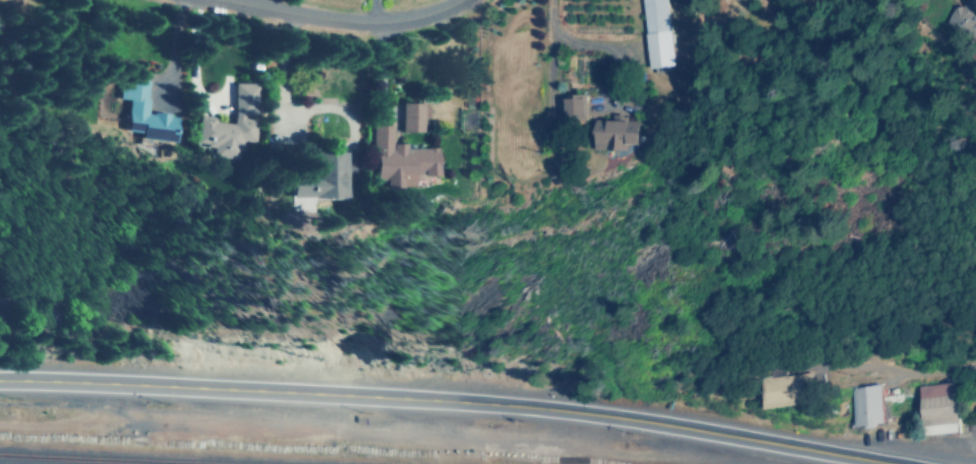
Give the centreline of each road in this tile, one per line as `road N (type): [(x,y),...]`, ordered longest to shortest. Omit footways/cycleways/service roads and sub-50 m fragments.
road 1 (primary): [(0,378),(535,407)]
road 2 (primary): [(535,407),(896,463)]
road 3 (residential): [(460,0),(401,22),(233,0)]
road 4 (residential): [(975,362),(855,363)]

